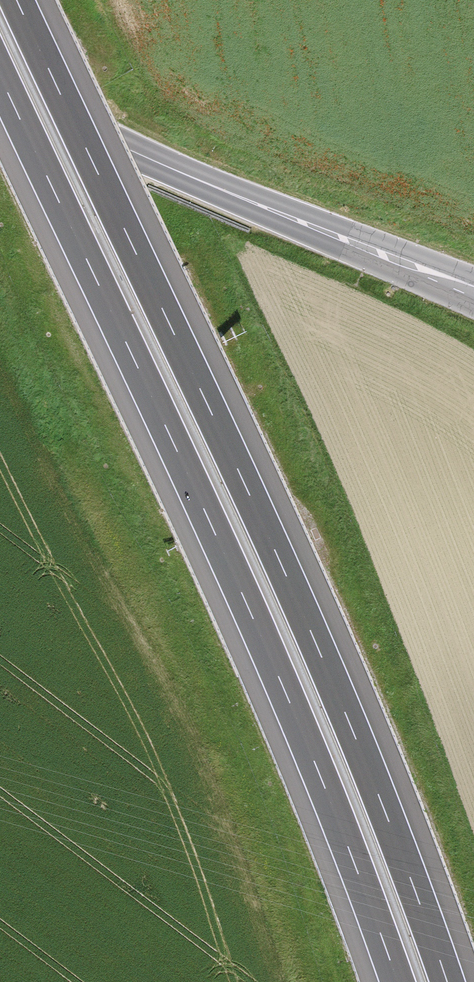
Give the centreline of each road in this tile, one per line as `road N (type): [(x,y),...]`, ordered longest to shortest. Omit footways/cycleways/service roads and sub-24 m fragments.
road 1 (motorway): [(447,981),(286,575),(17,0)]
road 2 (motorway): [(0,76),(278,676),(398,981)]
road 3 (tertiary): [(0,71),(61,115),(130,150),(473,292)]

